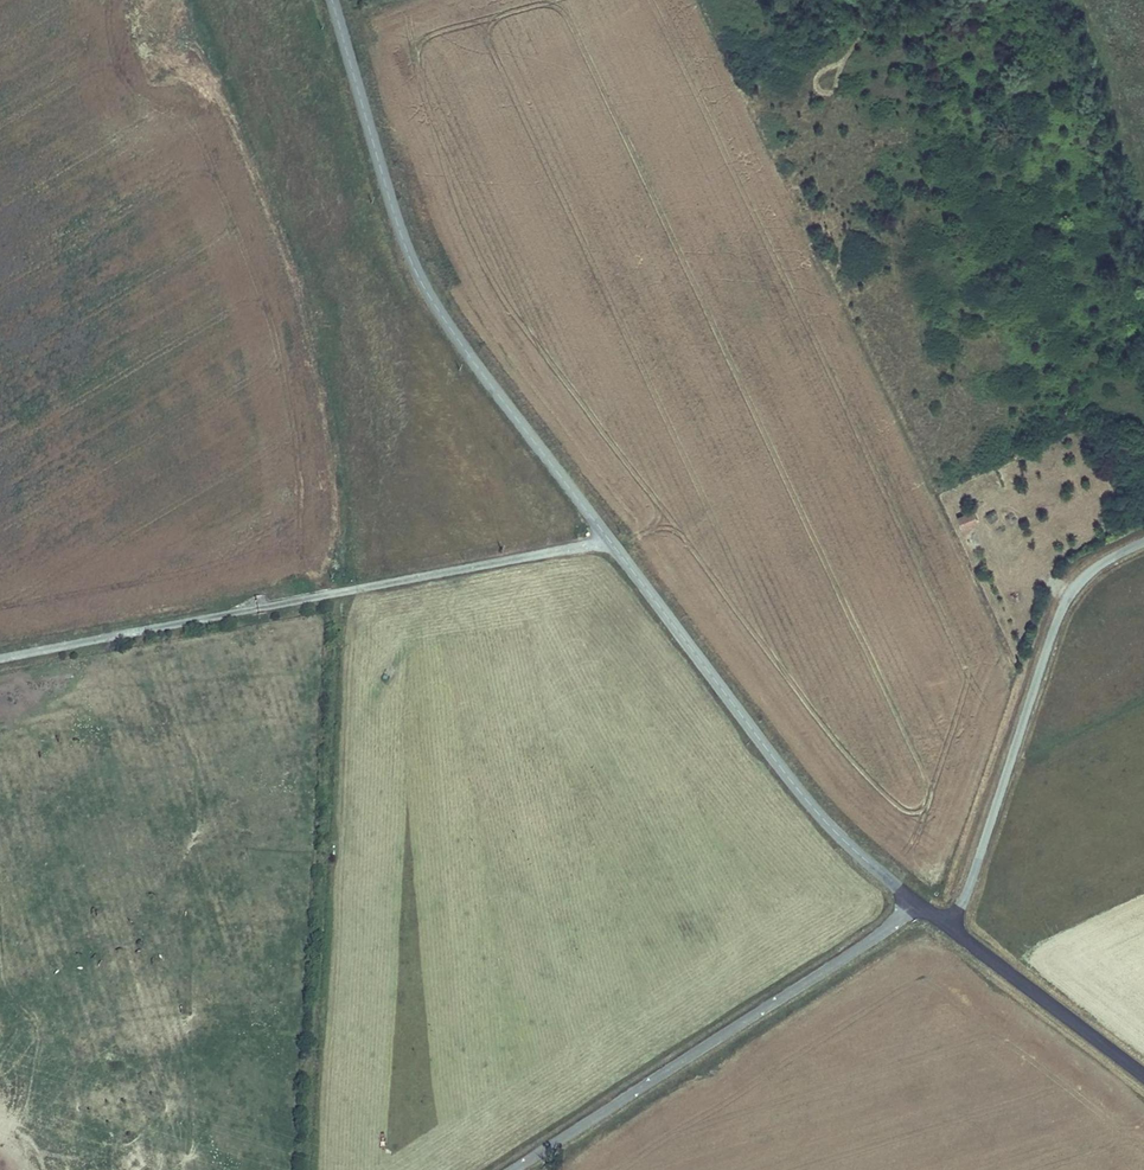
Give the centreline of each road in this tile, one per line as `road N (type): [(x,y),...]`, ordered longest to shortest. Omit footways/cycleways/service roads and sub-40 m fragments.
road 1 (unclassified): [(917,902),(833,829),(783,770),(457,338),(414,264),(332,0)]
road 2 (unclassified): [(917,902),(888,930),(515,1169)]
road 3 (unclassified): [(947,926),(963,901),(1063,607),(1097,567),(1143,542)]
road 4 (unclassified): [(1143,1075),(947,926)]

